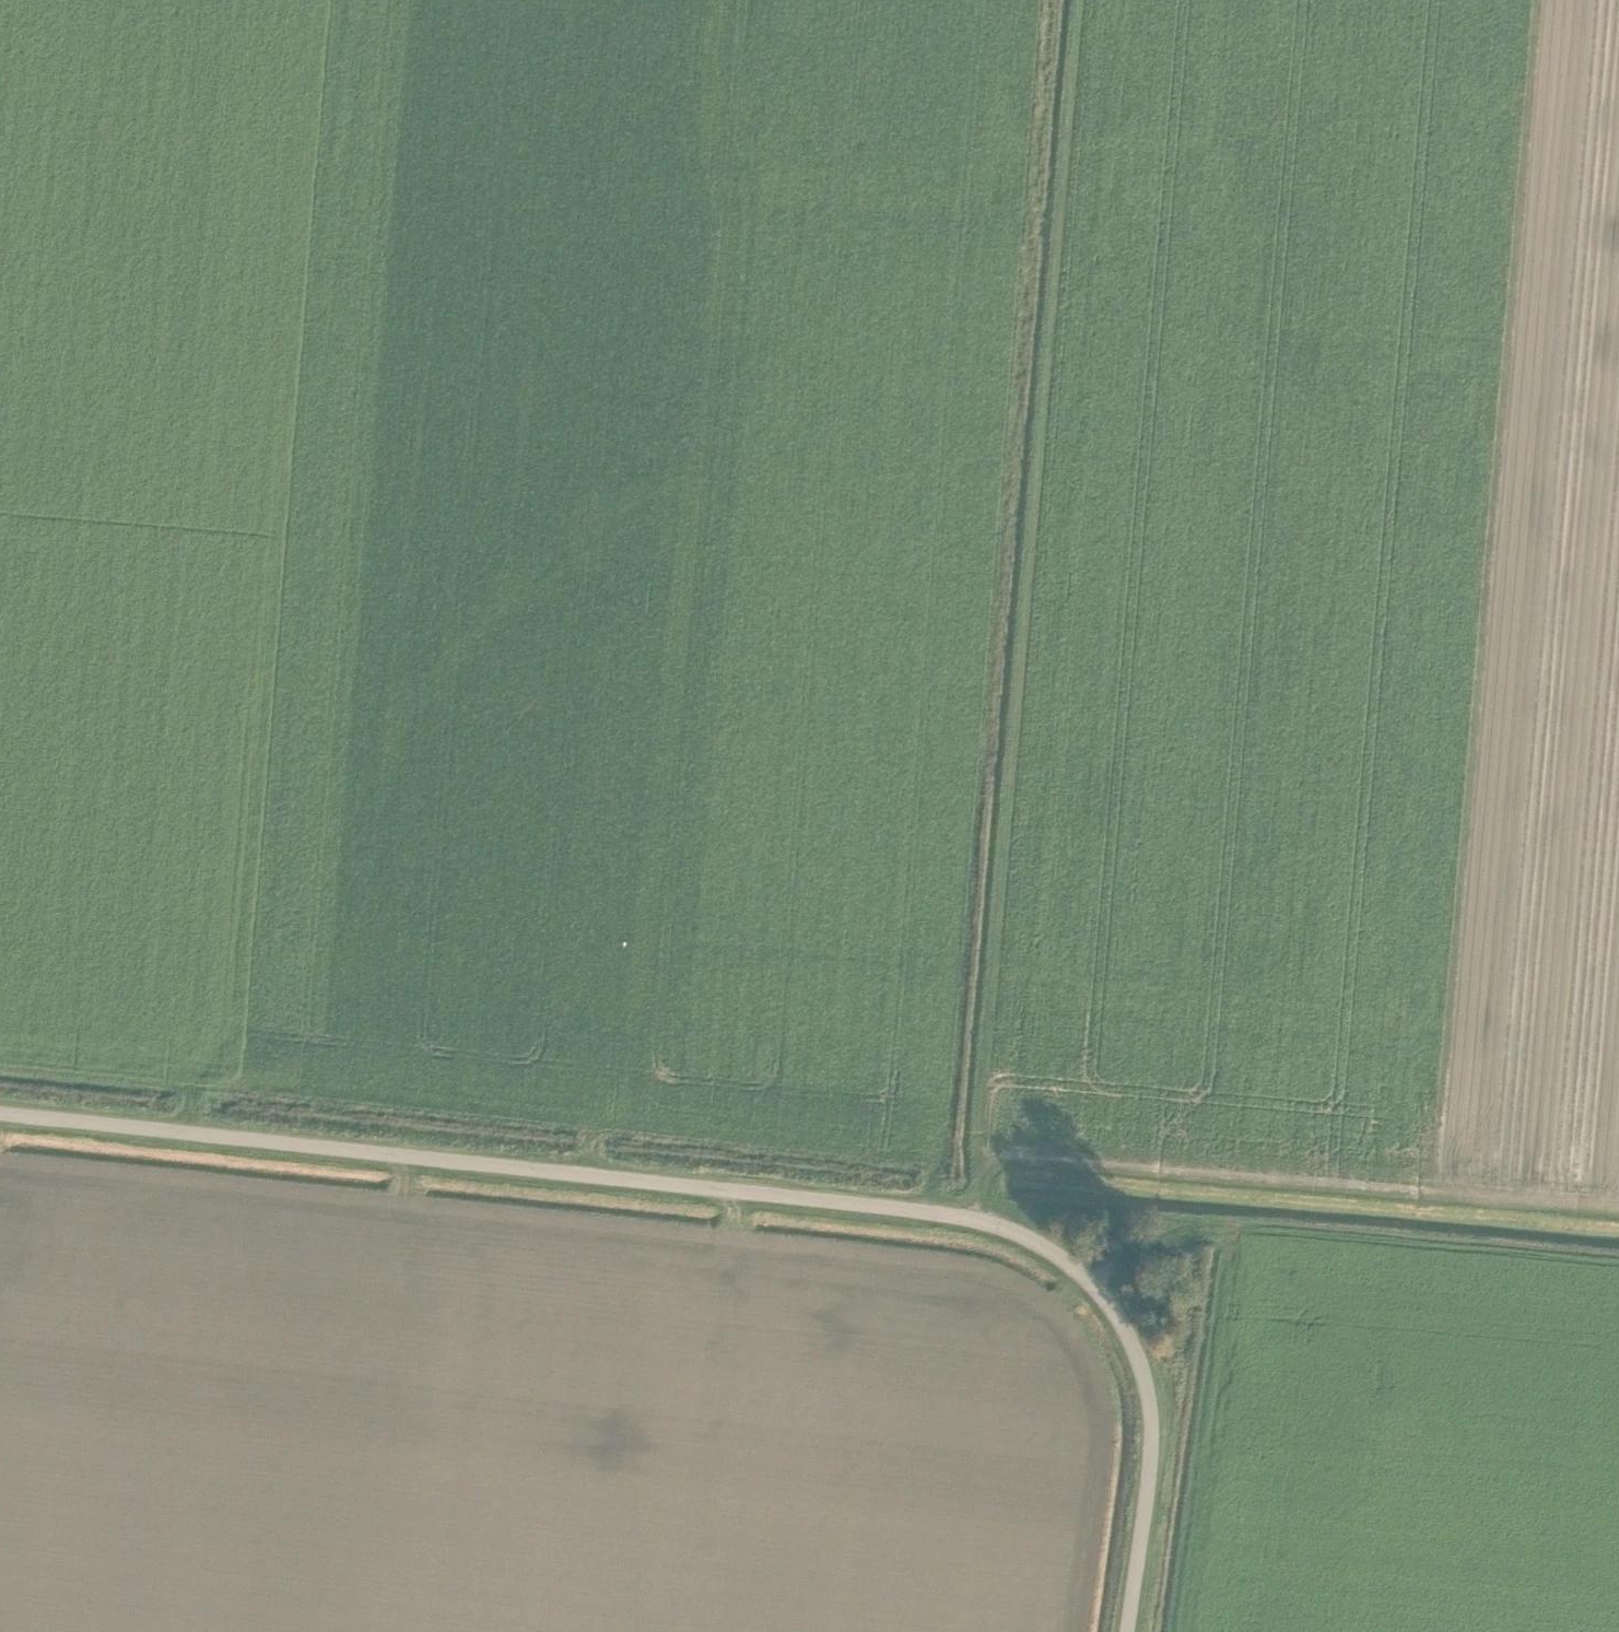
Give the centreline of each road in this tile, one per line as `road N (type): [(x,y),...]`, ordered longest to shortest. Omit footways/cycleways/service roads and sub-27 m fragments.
road 1 (unclassified): [(1124,1631),(1149,1465),(1145,1388),(1120,1326),(1093,1286),(1011,1228),(945,1213),(0,1112)]

